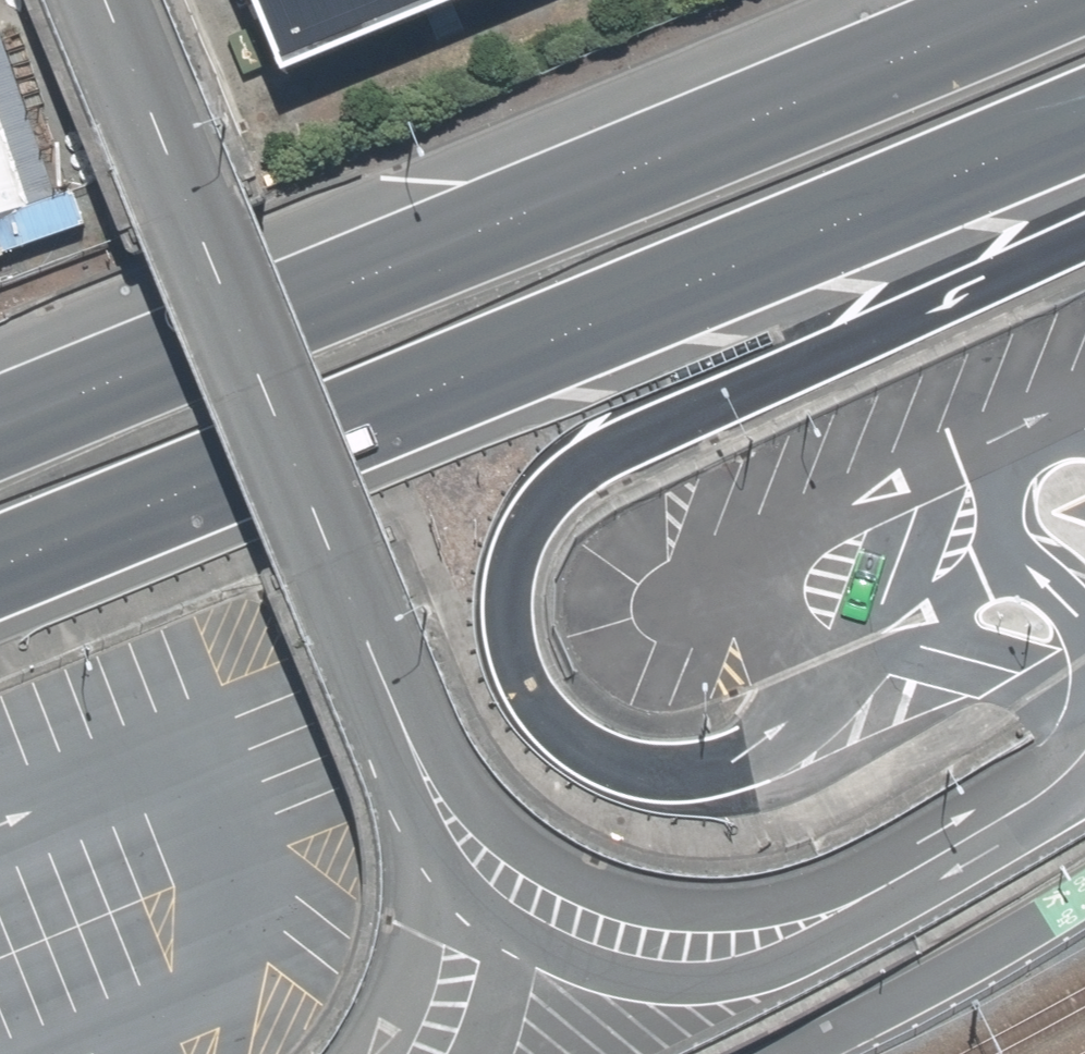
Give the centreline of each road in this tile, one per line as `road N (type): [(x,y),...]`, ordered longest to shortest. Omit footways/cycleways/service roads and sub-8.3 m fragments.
road 1 (unclassified): [(1053,788),(884,889),(747,940),(657,942),(597,930),(543,906),(502,876),(439,783),(202,203)]
road 2 (trunk): [(1084,120),(0,571)]
road 3 (trunk): [(1084,236),(589,466),(533,525),(514,563),(506,610),(514,656),(572,738),(617,764),(666,775),(716,772),(761,750),(820,686)]
road 4 (trunk): [(0,430),(1043,0)]
road 5 (unclassified): [(114,0),(202,203)]

